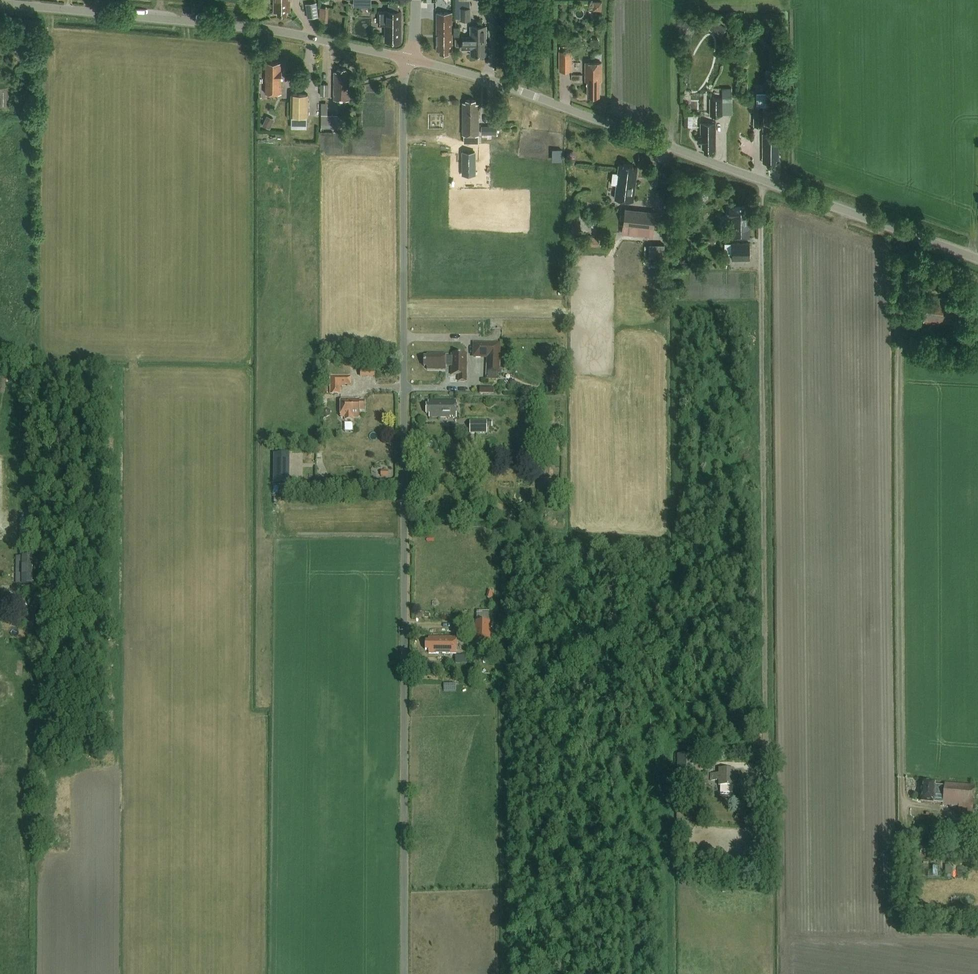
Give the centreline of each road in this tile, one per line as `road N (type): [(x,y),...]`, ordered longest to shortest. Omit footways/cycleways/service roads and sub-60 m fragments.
road 1 (unclassified): [(402,973),(402,59)]
road 2 (residential): [(977,263),(482,78),(411,62)]
road 3 (track): [(764,183),(767,754)]
road 4 (residential): [(402,59),(276,31),(0,3)]

